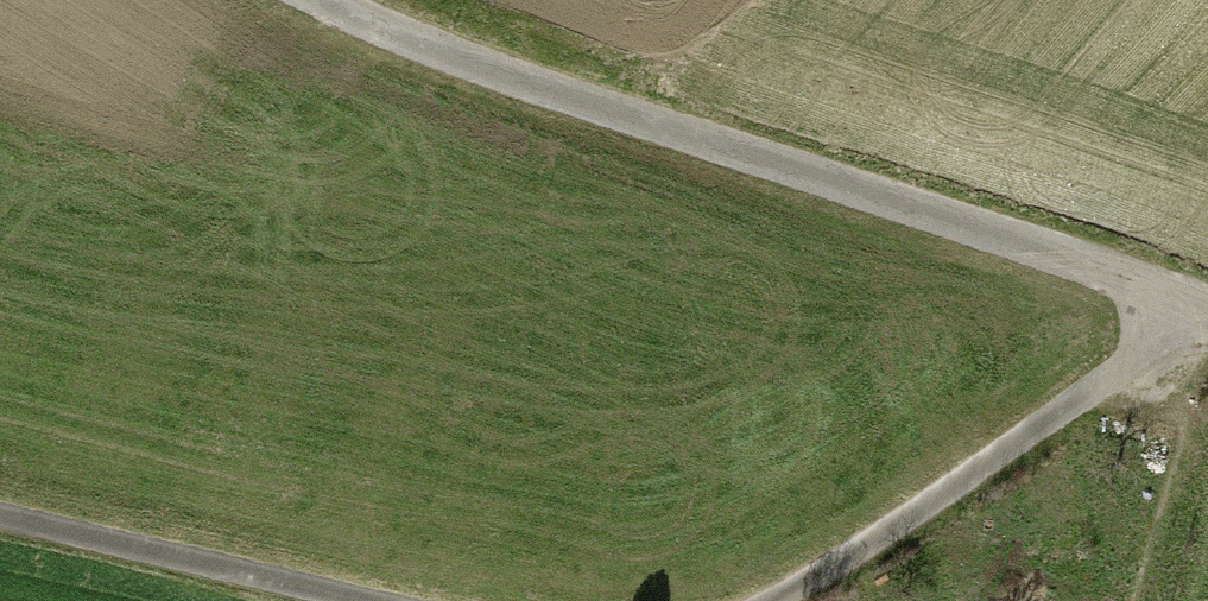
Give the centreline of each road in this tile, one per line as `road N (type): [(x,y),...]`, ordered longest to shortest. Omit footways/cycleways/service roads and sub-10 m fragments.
road 1 (unclassified): [(1207,308),(514,78),(329,0)]
road 2 (track): [(1180,297),(1135,359),(777,600)]
road 3 (track): [(378,600),(0,513)]
road 4 (track): [(1135,359),(1174,443),(1174,474),(1136,600)]

